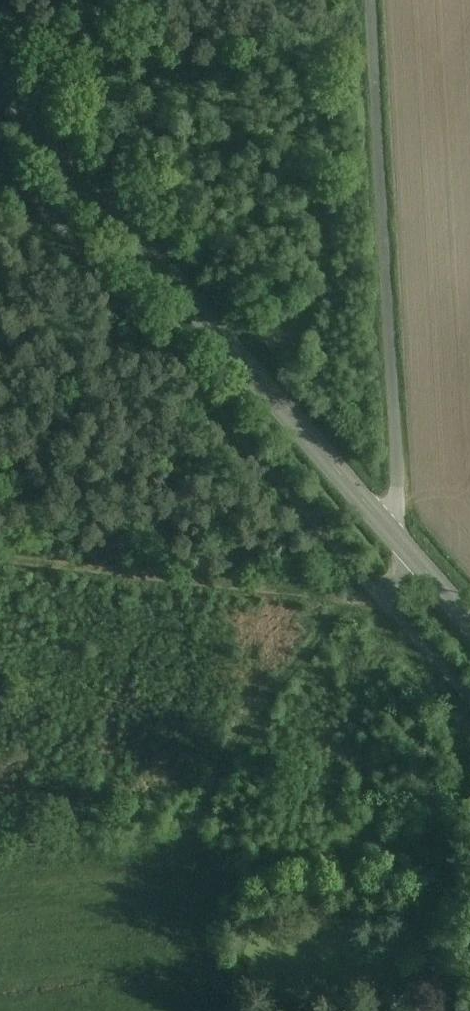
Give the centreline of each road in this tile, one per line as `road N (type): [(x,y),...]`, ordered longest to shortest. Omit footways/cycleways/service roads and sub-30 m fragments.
road 1 (tertiary): [(0,83),(396,536)]
road 2 (unclassified): [(396,536),(371,0)]
road 3 (track): [(381,596),(289,594),(1,558)]

